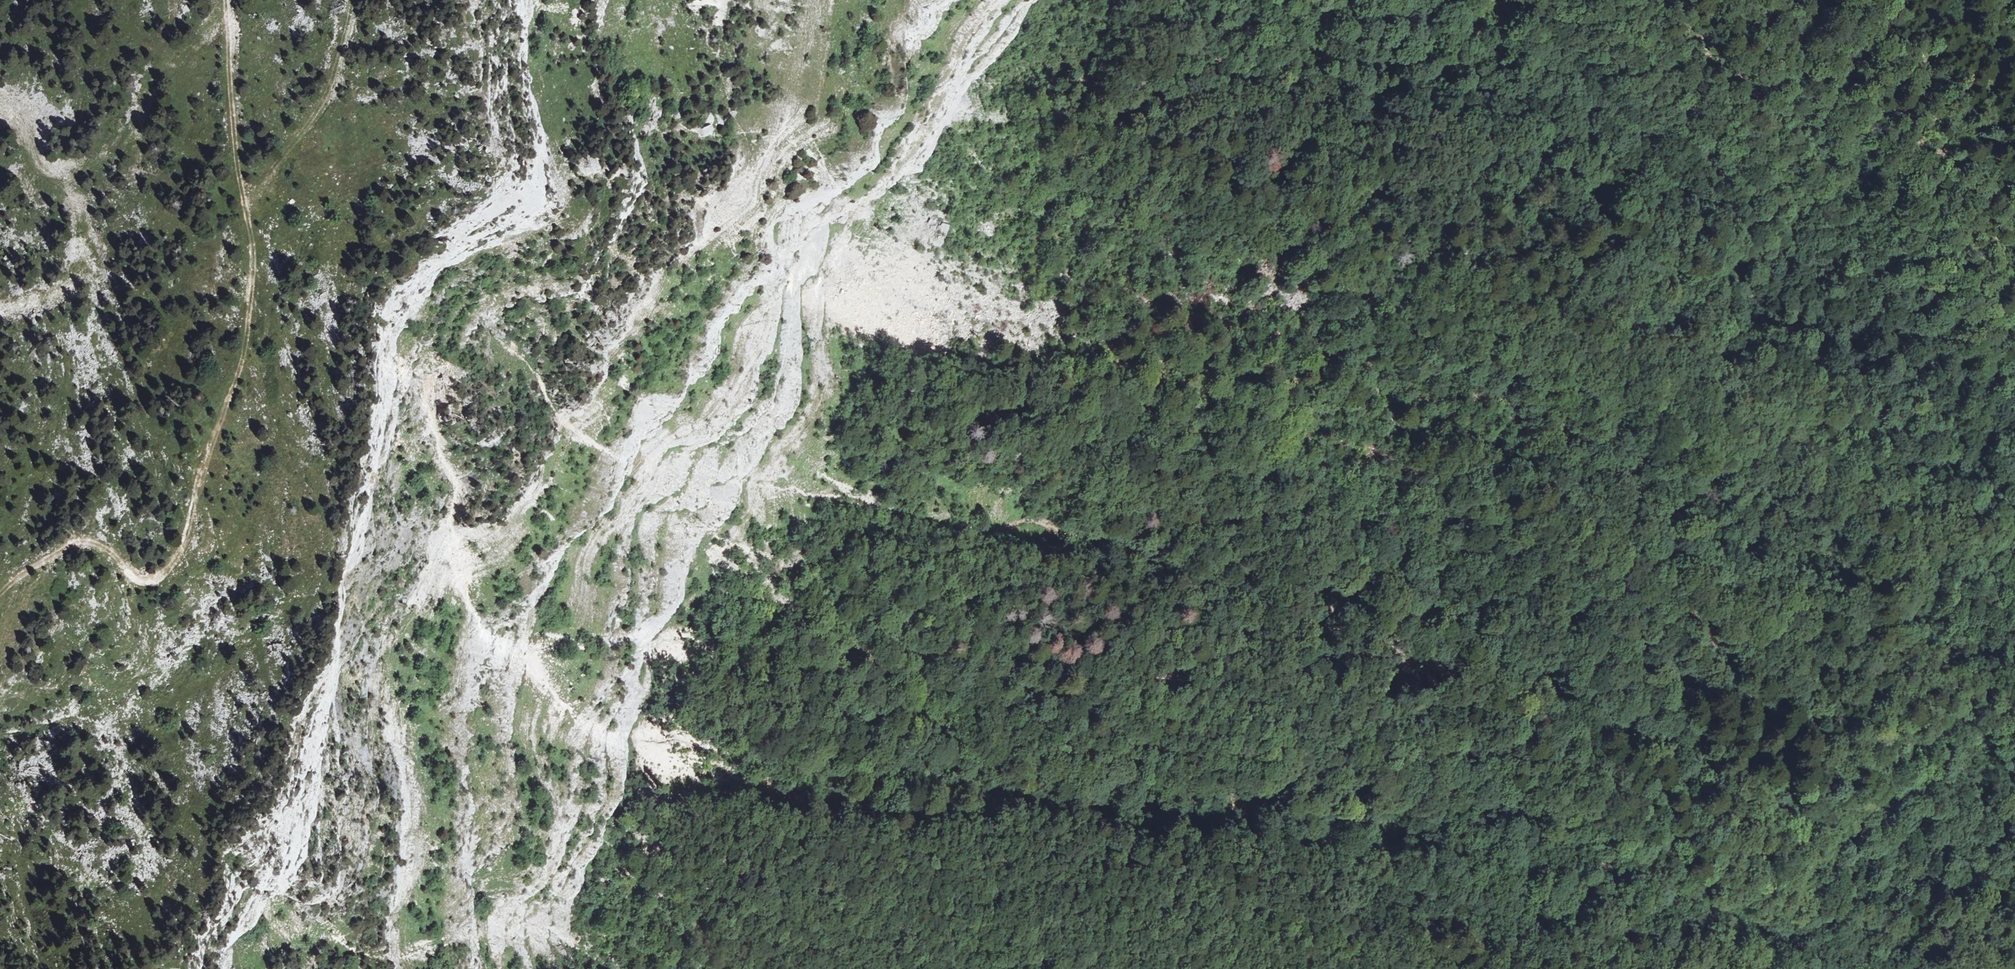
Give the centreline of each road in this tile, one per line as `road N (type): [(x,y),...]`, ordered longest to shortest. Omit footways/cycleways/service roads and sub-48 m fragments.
road 1 (track): [(0,573),(2,583),(83,539),(144,579),(157,580),(177,559),(206,445),(246,348),(253,267),(236,158),(228,0)]

